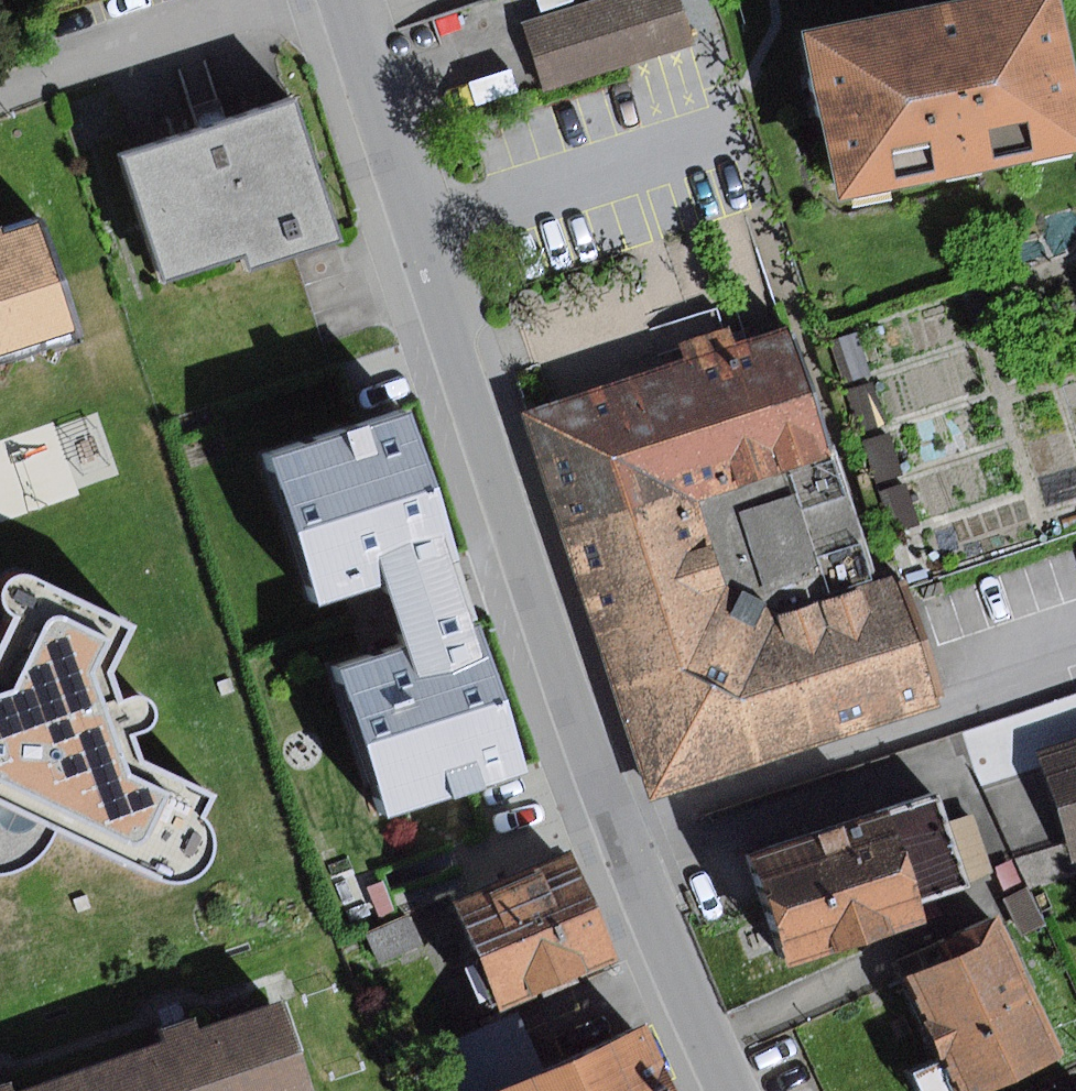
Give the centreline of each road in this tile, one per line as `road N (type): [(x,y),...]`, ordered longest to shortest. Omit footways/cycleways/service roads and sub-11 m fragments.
road 1 (residential): [(344,0),(617,833),(733,1090)]

